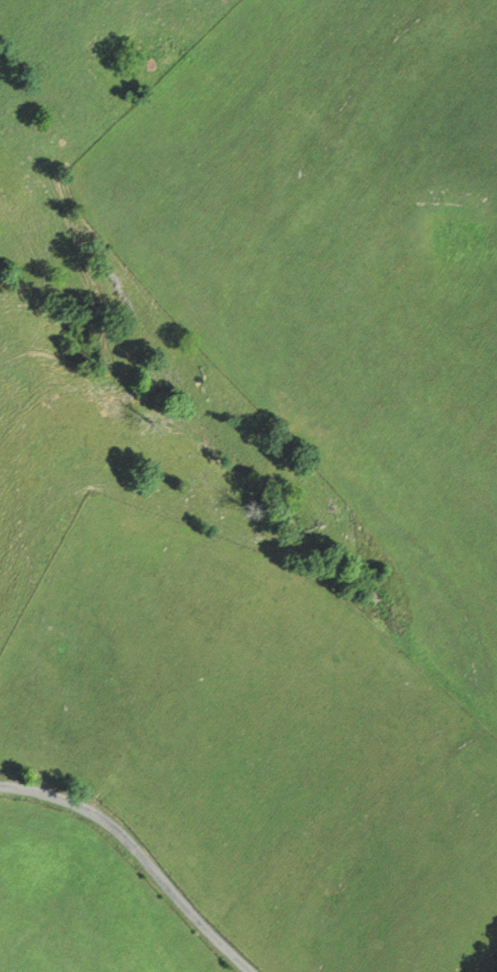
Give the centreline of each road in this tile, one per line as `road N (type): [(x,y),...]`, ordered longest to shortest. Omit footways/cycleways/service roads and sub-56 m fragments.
road 1 (tertiary): [(255,971),(104,821),(72,802),(0,786)]

